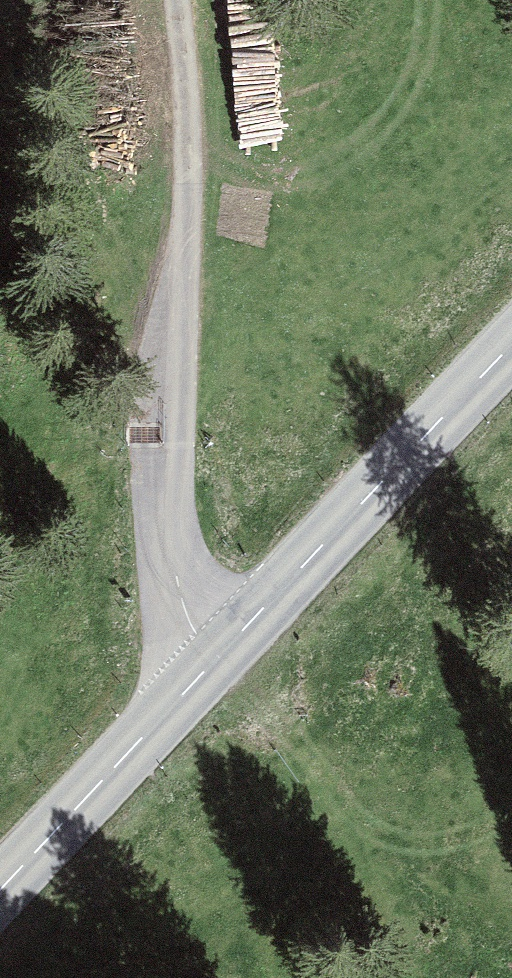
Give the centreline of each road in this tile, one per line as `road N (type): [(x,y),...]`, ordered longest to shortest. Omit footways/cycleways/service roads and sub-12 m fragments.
road 1 (tertiary): [(511,350),(0,889)]
road 2 (track): [(213,659),(194,634),(174,575),(168,343),(190,119),(174,0)]

